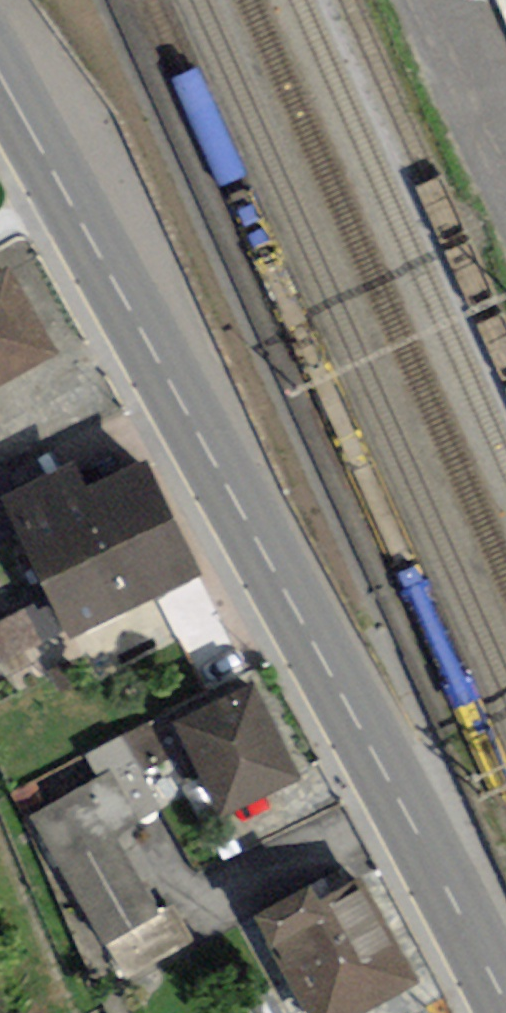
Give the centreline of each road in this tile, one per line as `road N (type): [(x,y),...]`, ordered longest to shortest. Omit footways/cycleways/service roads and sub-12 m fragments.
road 1 (primary): [(505,1000),(0,71)]
road 2 (unclassified): [(404,0),(467,159),(505,211)]

